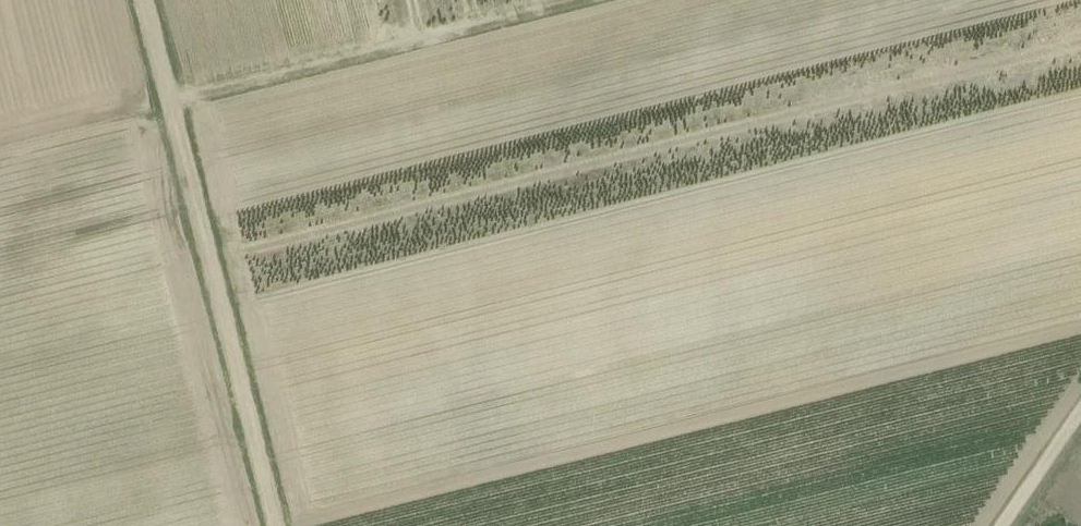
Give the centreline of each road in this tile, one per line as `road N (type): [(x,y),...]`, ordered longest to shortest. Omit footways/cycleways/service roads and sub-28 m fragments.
road 1 (track): [(276,525),(142,0)]
road 2 (track): [(170,104),(593,0)]
road 3 (track): [(1002,525),(1080,405)]

